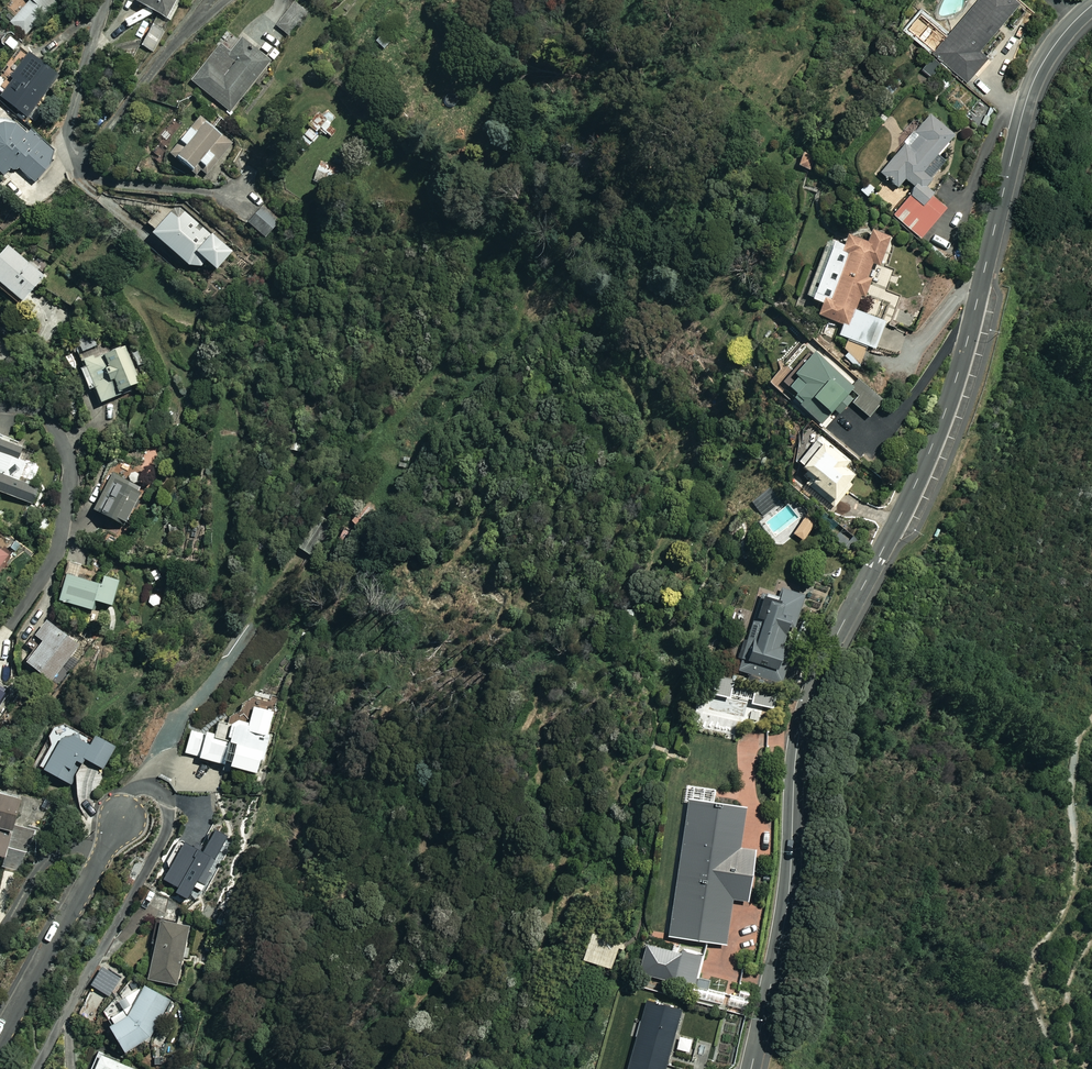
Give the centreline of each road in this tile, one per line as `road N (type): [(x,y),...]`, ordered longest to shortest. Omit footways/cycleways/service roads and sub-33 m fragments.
road 1 (residential): [(751,1068),(786,913),(795,763),(809,696),(936,438),(1028,94),(1053,47),(1091,5)]
road 2 (residential): [(126,815),(0,1040)]

